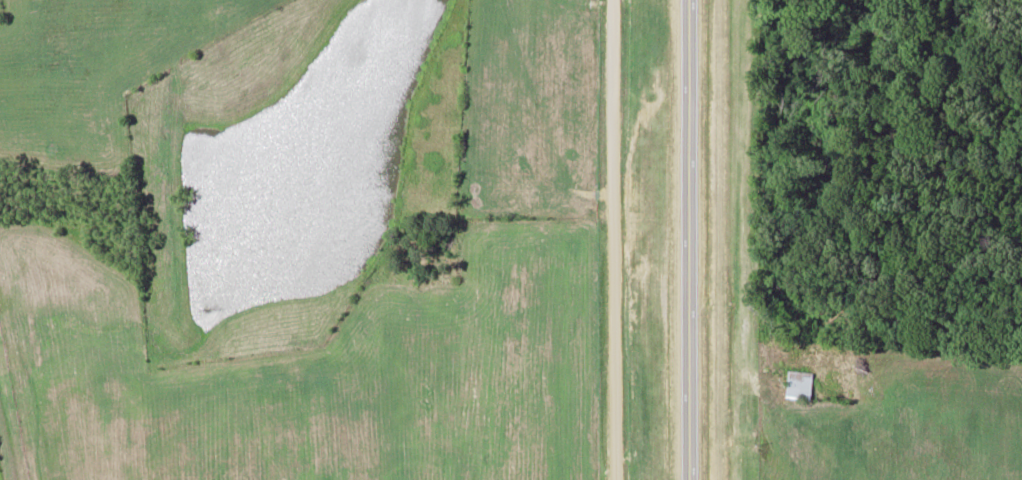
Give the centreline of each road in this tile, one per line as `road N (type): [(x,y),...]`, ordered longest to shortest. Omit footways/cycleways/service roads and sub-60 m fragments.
road 1 (residential): [(616,479),(611,0)]
road 2 (tertiary): [(689,479),(688,0)]

